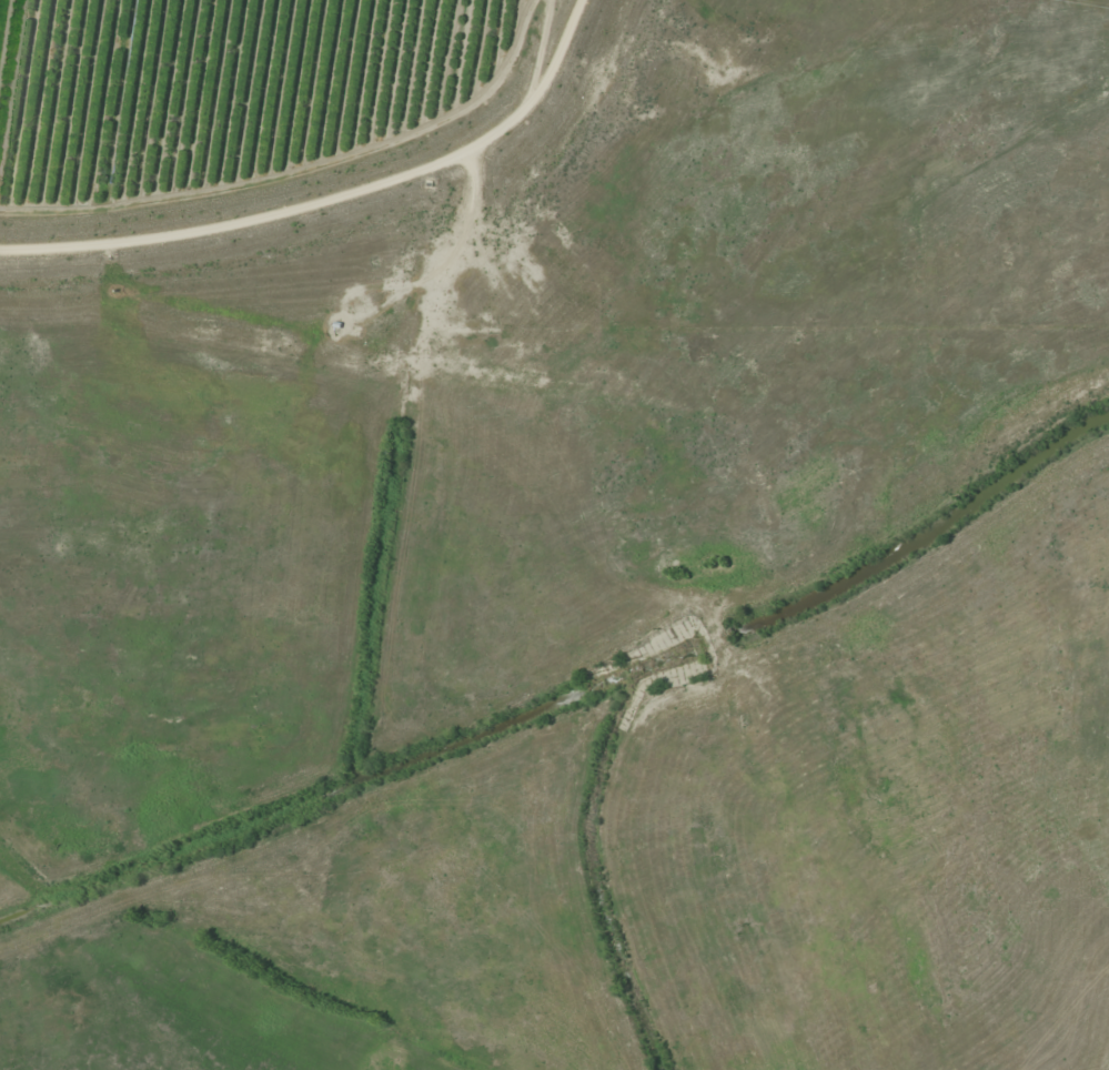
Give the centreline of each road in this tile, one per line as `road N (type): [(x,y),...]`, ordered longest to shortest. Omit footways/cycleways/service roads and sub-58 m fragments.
road 1 (track): [(586,0),(544,92),(474,150),(370,193),(270,220),(0,248)]

